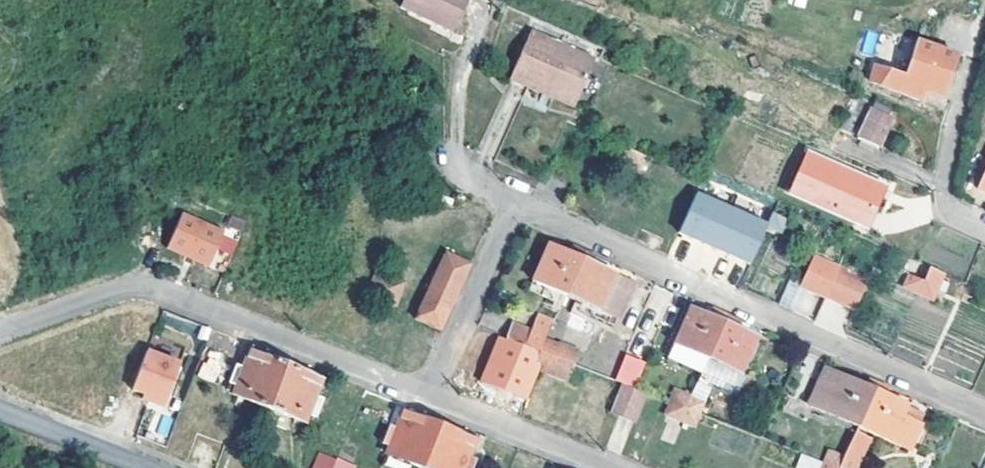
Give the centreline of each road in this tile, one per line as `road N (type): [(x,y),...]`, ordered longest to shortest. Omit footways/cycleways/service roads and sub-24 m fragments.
road 1 (residential): [(510,201),(984,412)]
road 2 (residential): [(0,333),(139,283),(426,400)]
road 3 (residential): [(984,16),(944,180),(955,219),(984,232)]
road 4 (residential): [(510,201),(426,400)]
road 5 (residential): [(426,400),(603,467)]
road 6 (unclassified): [(153,467),(0,408)]

